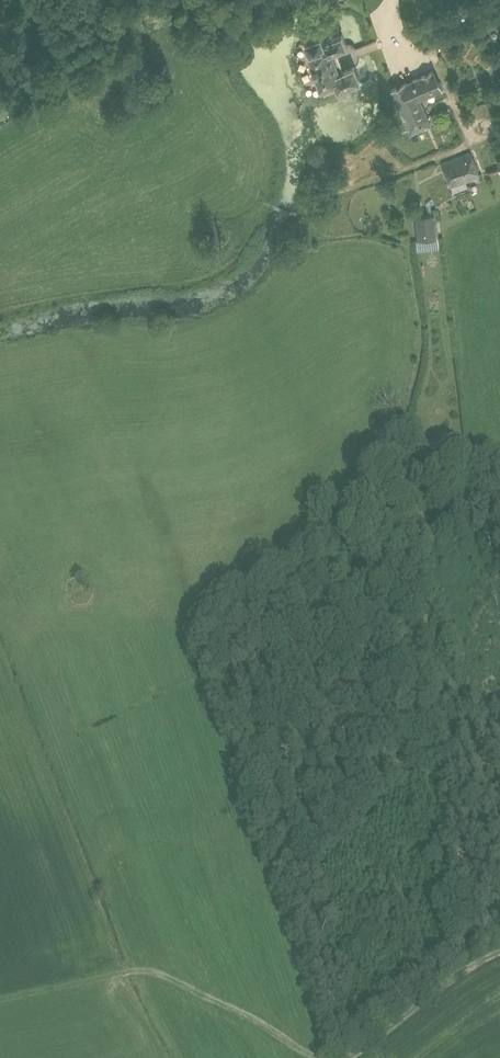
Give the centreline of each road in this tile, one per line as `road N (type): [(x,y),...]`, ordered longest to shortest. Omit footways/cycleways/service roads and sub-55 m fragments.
road 1 (track): [(0,1000),(144,971),(172,977),(324,1057)]
road 2 (track): [(173,0),(0,105)]
road 3 (track): [(332,1057),(499,952)]
road 4 (track): [(393,0),(394,33),(404,53),(439,64),(469,143)]

